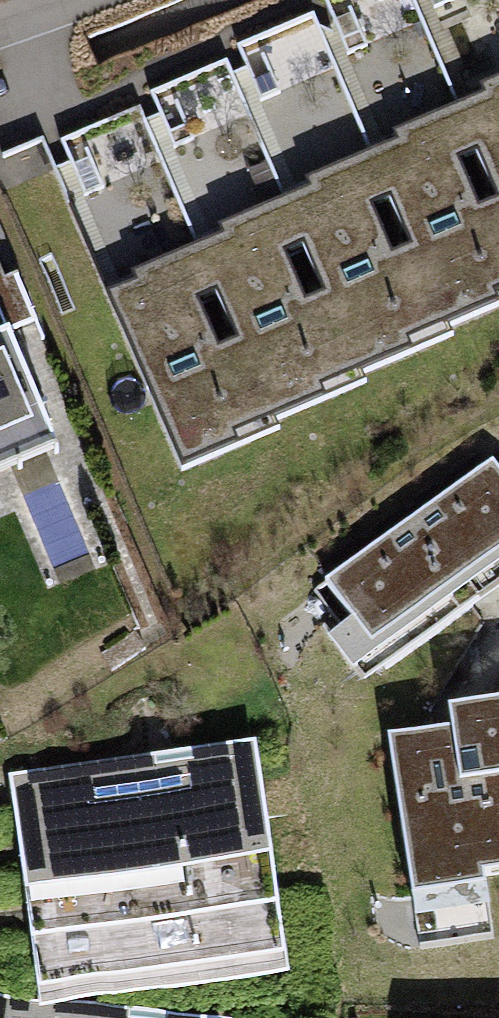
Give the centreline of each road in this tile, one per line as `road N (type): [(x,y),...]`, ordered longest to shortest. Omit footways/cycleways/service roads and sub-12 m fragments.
road 1 (residential): [(158,0),(0,53)]

